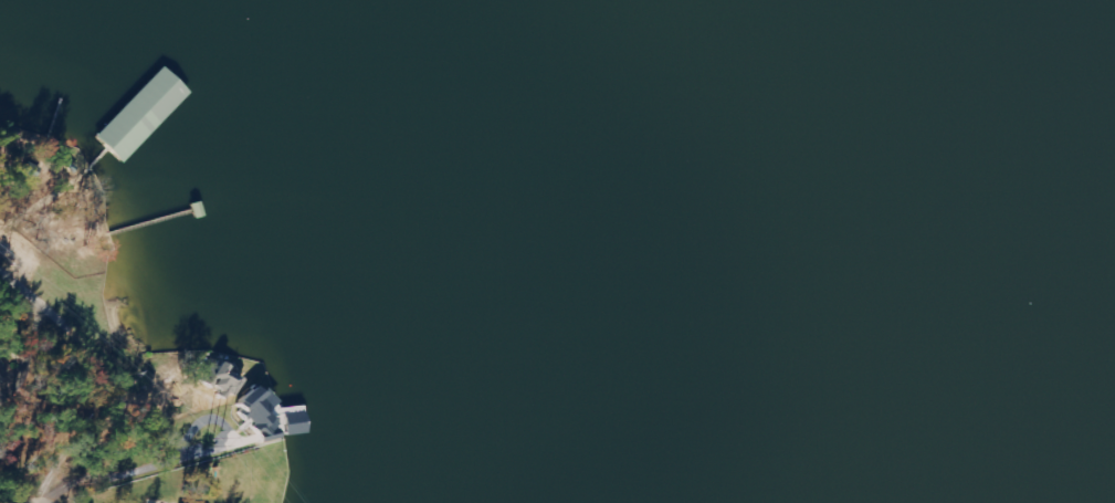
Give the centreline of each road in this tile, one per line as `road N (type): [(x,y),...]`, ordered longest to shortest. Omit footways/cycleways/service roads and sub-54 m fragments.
road 1 (residential): [(0,258),(156,413)]

